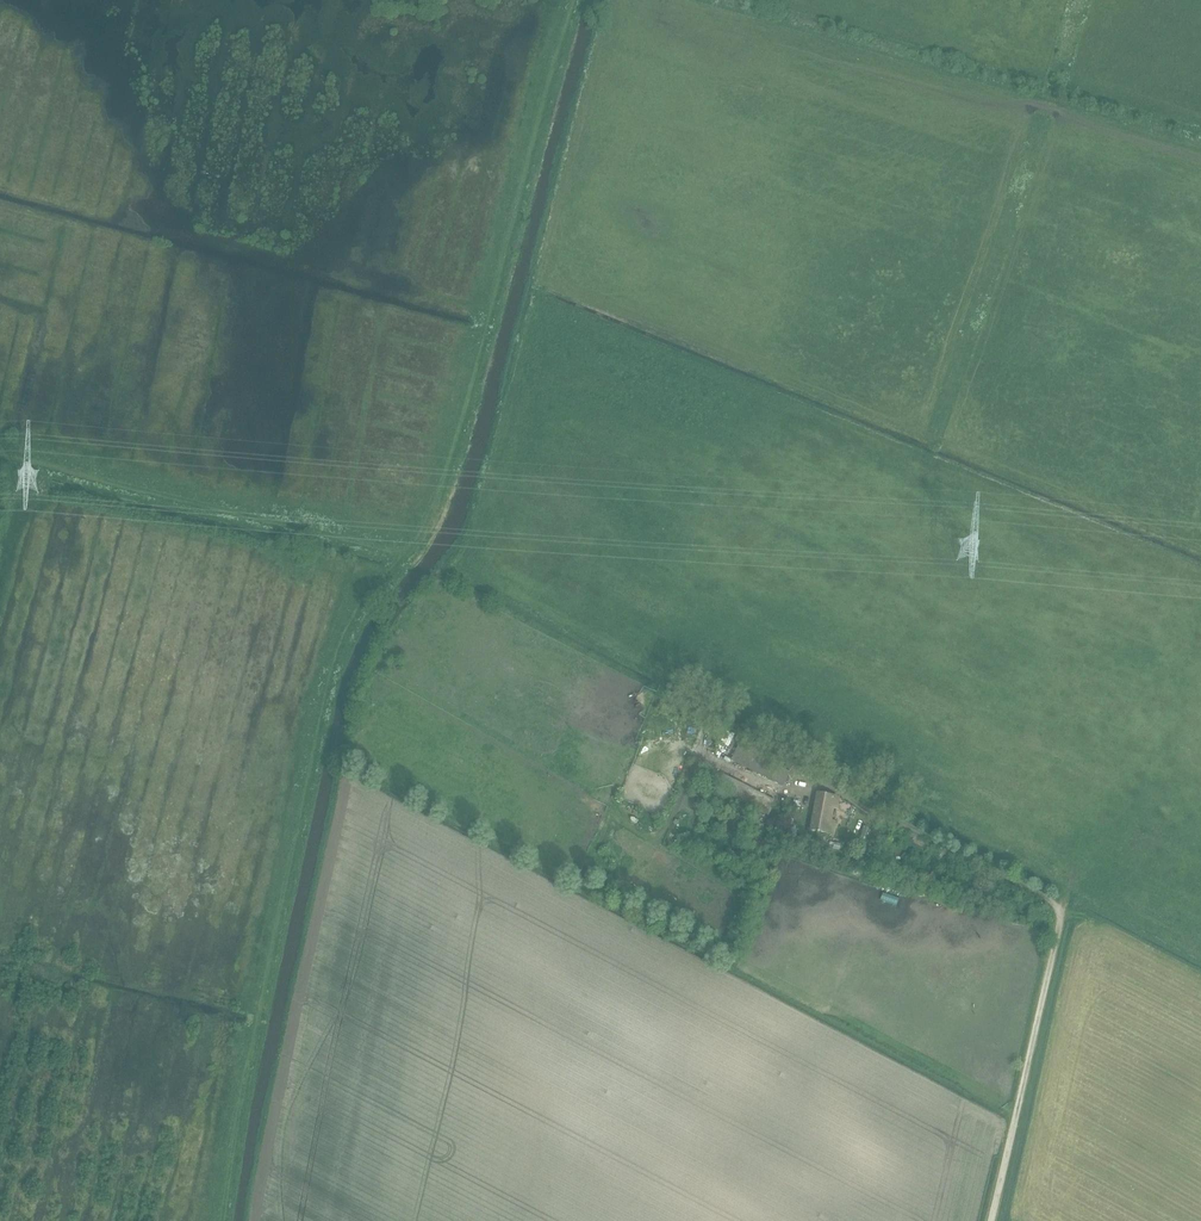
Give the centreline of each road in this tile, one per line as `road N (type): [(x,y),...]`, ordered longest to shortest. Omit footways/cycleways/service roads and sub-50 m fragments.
road 1 (track): [(403,554),(429,532),(570,0)]
road 2 (track): [(1057,917),(992,1220)]

